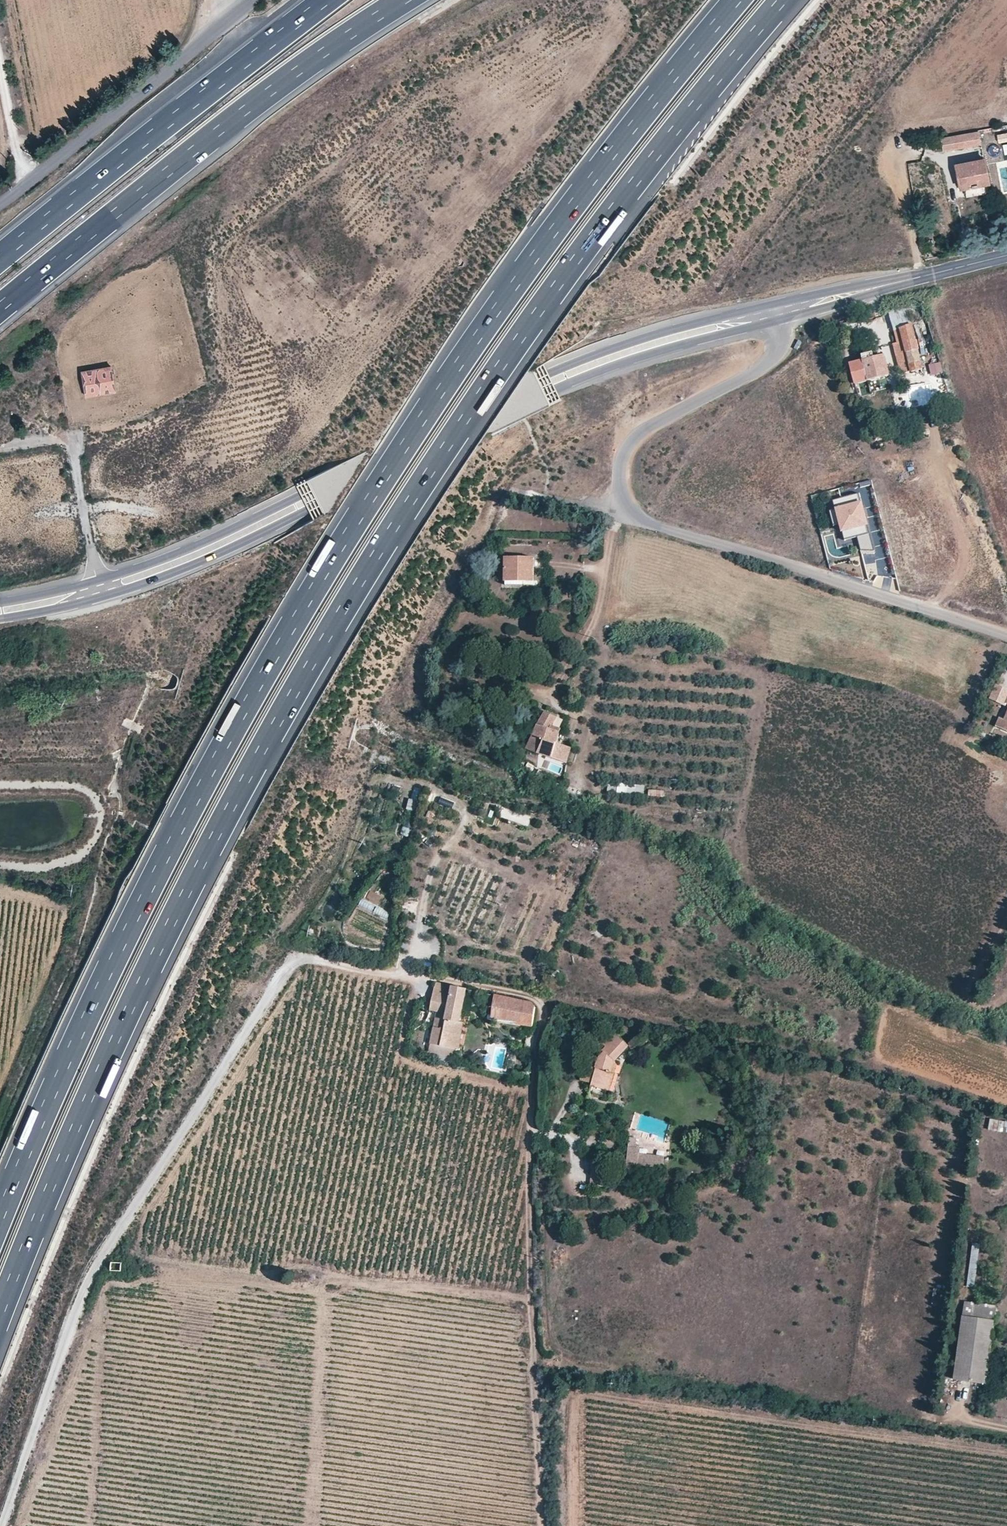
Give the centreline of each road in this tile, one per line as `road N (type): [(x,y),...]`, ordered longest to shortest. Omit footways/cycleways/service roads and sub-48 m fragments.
road 1 (motorway): [(0,1313),(172,921),(360,582),(577,259),(783,0)]
road 2 (motorway): [(737,0),(535,256),(333,558),(143,901),(0,1217)]
road 3 (tertiary): [(0,609),(63,599),(182,562),(549,387),(770,314)]
road 4 (unclassified): [(0,1525),(87,1279),(292,962),(415,977)]
road 5 (tertiary): [(1006,639),(654,524),(624,503),(622,455),(636,434),(770,367),(781,350),(770,314)]
road 6 (track): [(541,1525),(531,1260),(531,1115),(543,1016),(539,1000),(525,994),(415,977)]
road 7 (motorway): [(0,308),(274,88),(404,0)]
road 8 (motorway): [(327,0),(0,258)]
road 9 (unclassified): [(248,0),(0,203)]
road 10 (tertiary): [(770,314),(1006,254)]

